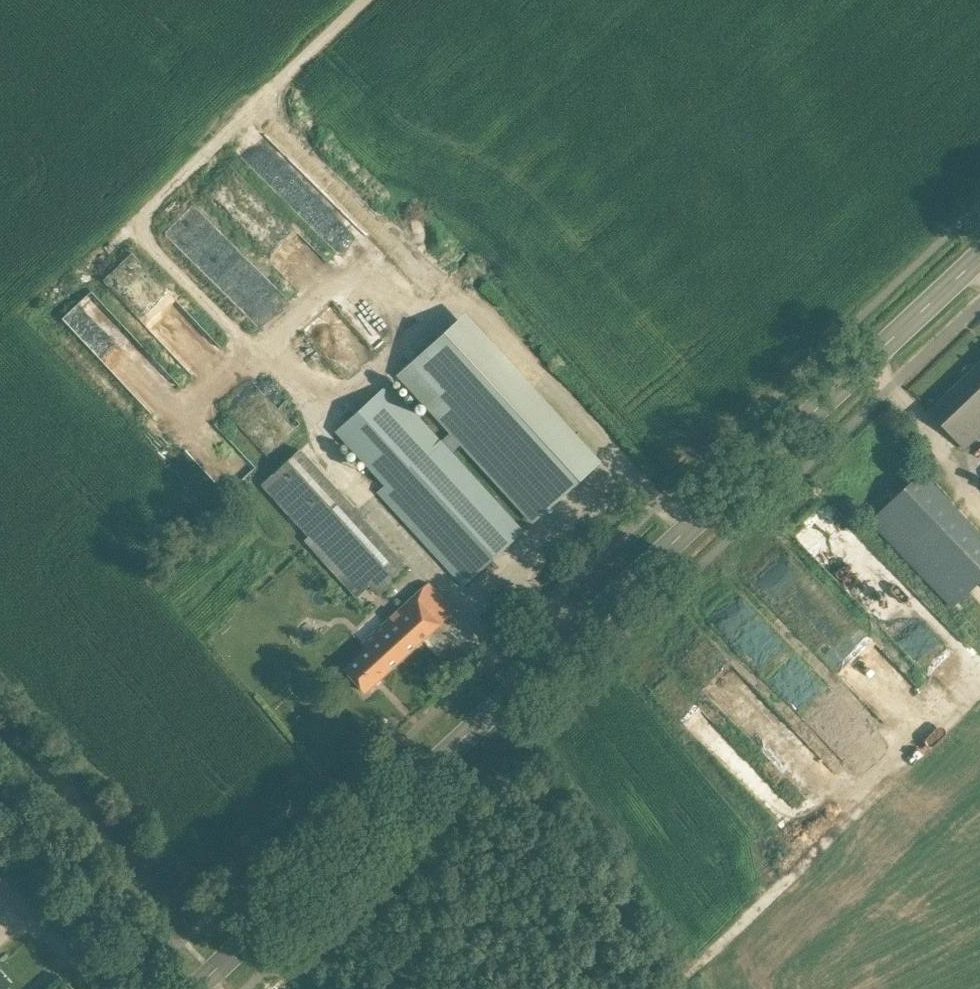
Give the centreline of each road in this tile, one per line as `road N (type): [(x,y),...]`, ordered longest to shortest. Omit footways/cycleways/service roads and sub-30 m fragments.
road 1 (secondary): [(197,988),(979,254)]
road 2 (track): [(979,695),(674,988)]
road 3 (track): [(368,0),(67,287)]
road 4 (track): [(0,888),(105,988)]

